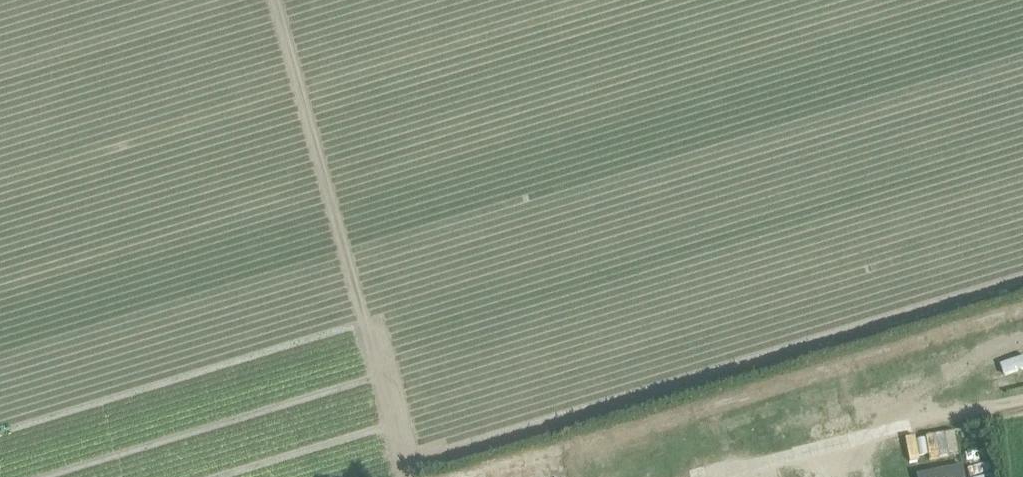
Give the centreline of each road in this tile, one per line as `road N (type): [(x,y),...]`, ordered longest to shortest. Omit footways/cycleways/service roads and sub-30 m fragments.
road 1 (track): [(402,476),(269,0)]
road 2 (track): [(717,476),(1022,397)]

